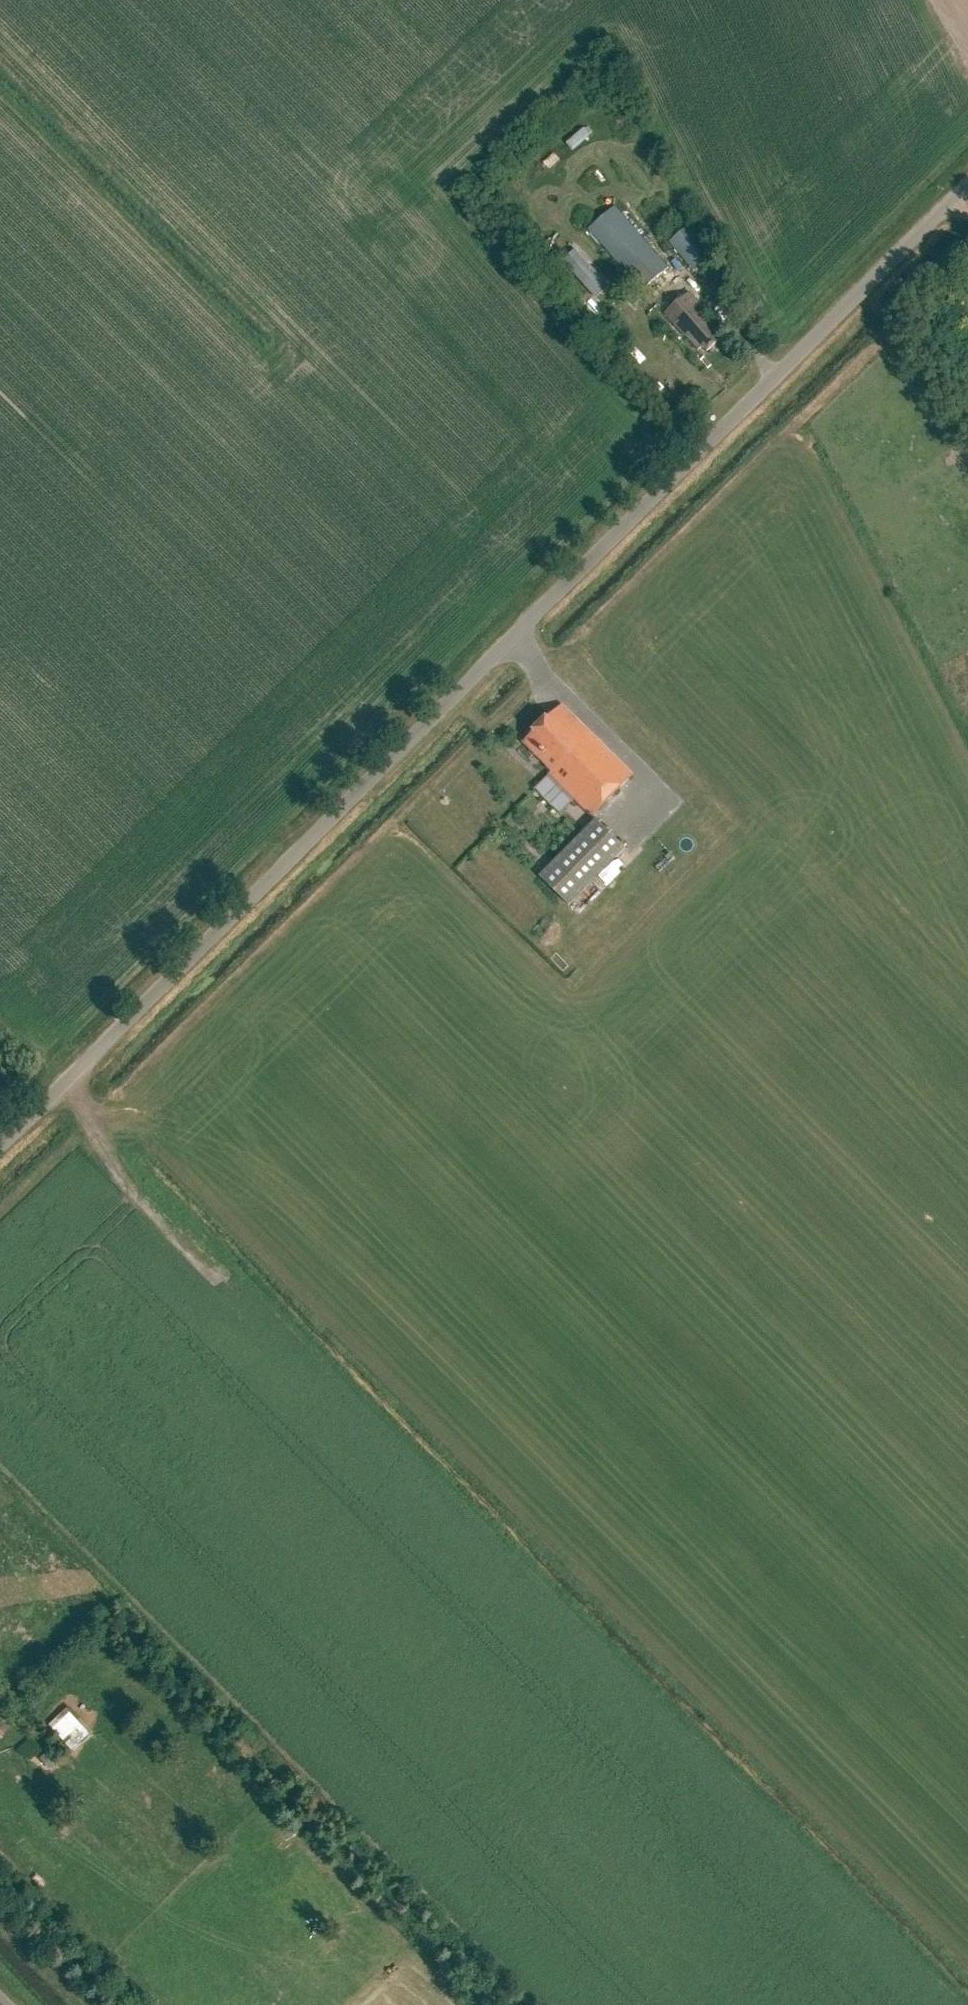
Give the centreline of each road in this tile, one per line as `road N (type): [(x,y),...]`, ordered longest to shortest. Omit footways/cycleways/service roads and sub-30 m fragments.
road 1 (unclassified): [(0,1152),(967,189)]

